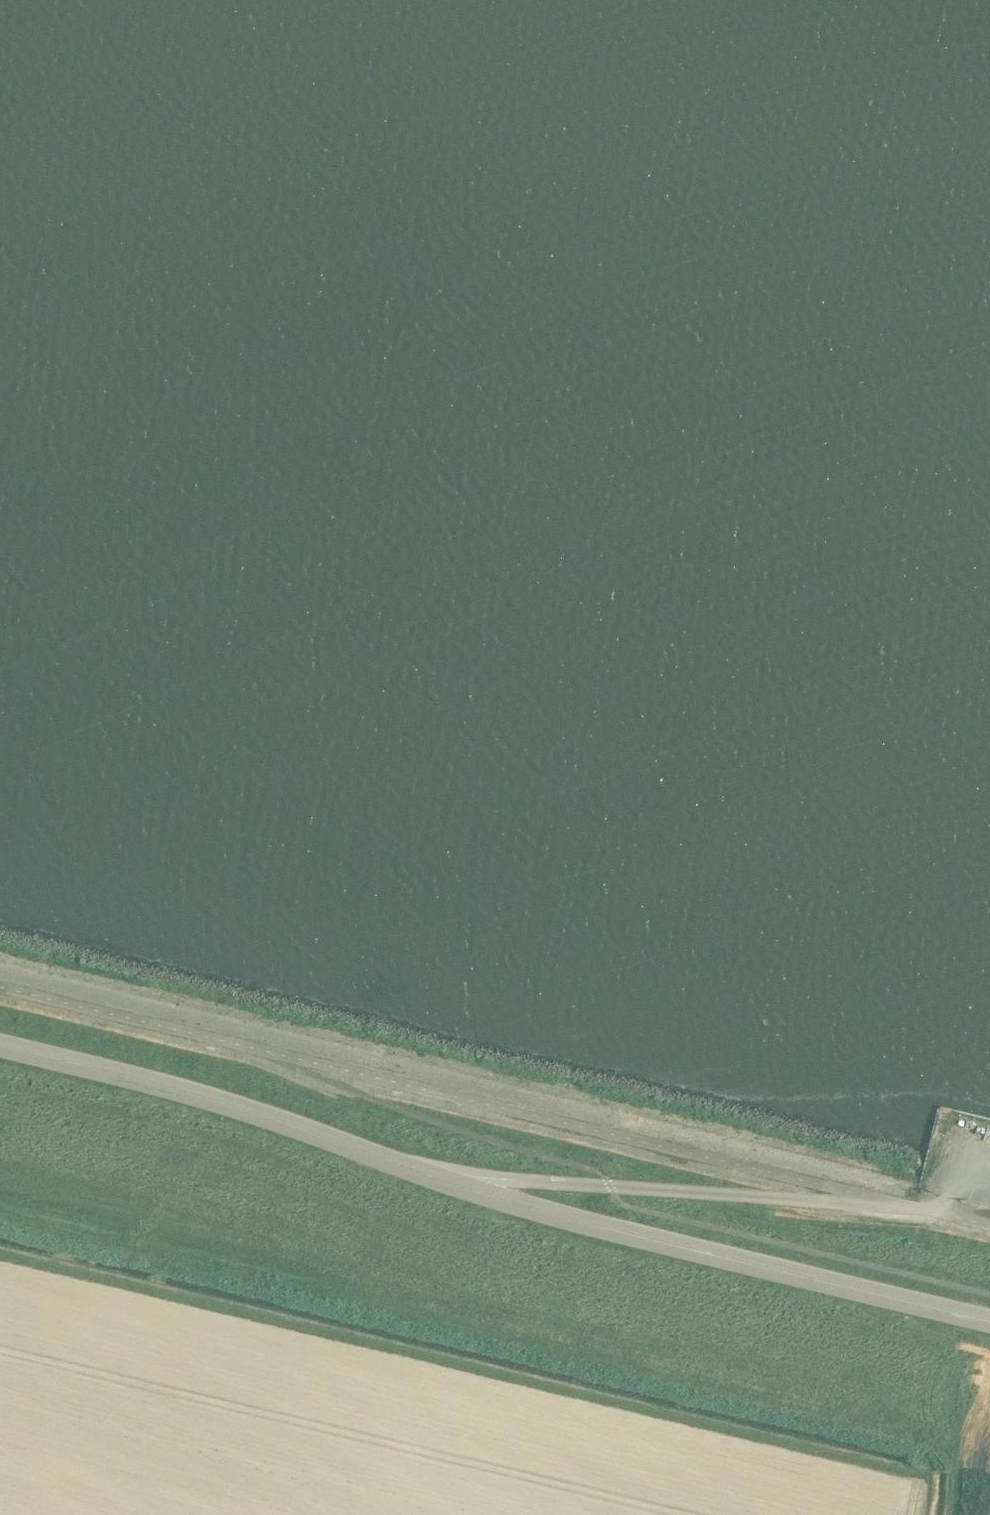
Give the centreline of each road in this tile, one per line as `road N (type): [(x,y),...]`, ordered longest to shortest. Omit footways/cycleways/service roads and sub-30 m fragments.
road 1 (tertiary): [(989,1320),(533,1210),(251,1111),(0,1046)]

